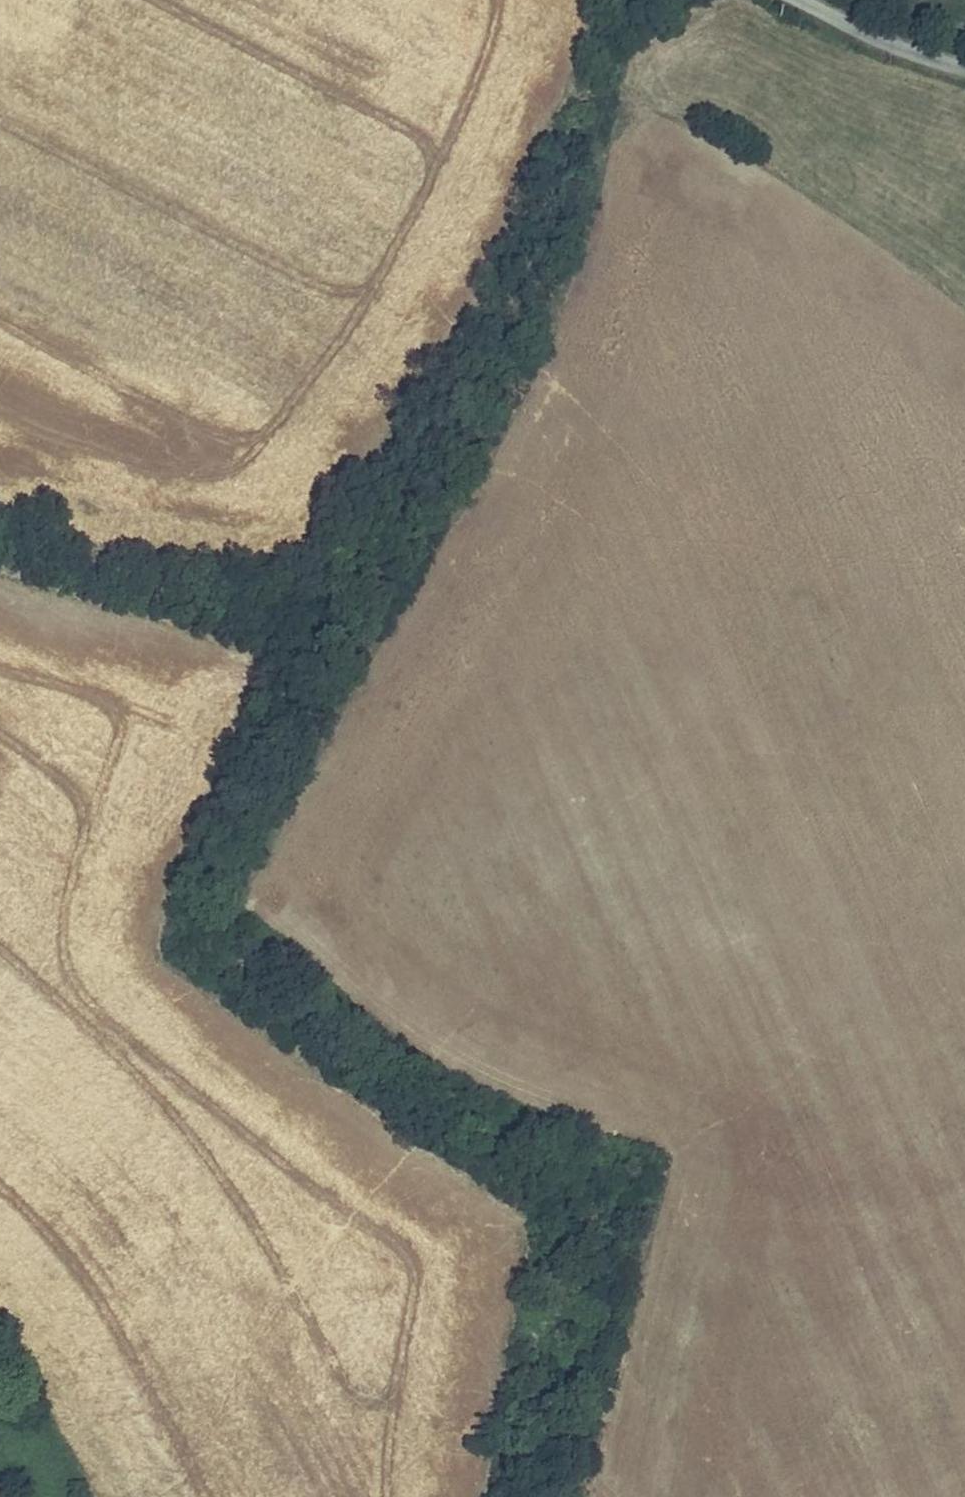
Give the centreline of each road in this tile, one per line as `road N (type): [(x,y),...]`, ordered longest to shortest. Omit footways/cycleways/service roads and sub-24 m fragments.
road 1 (residential): [(964,61),(925,56),(819,0)]

